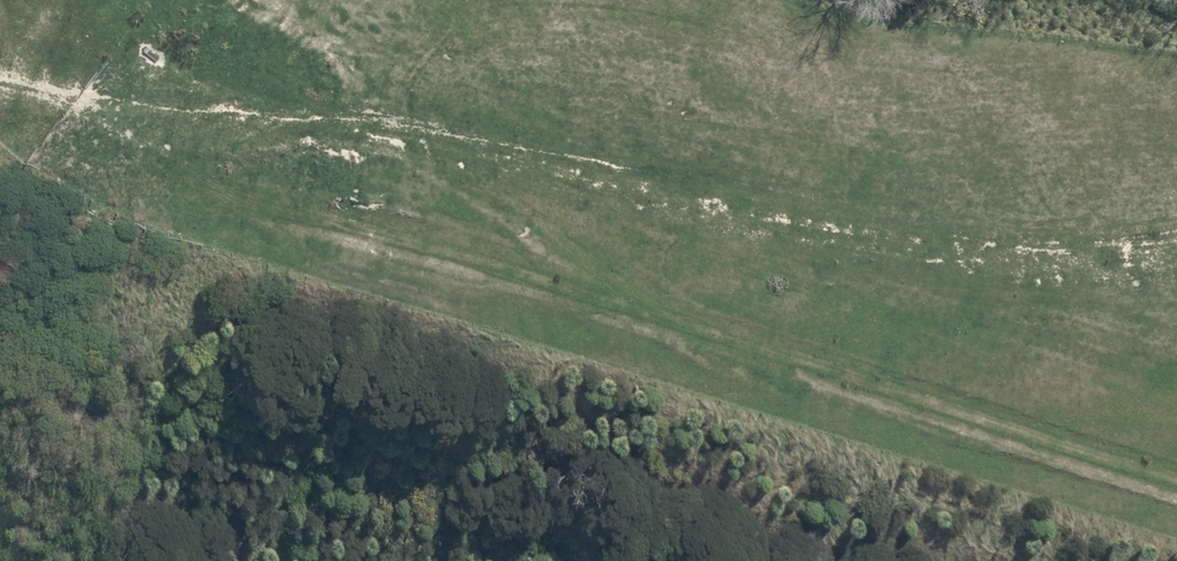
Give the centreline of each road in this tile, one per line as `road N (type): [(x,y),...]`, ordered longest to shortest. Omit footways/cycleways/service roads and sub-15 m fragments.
road 1 (track): [(1176,481),(974,413),(96,174),(0,113)]
road 2 (track): [(1176,247),(1004,259),(438,145),(0,89)]

